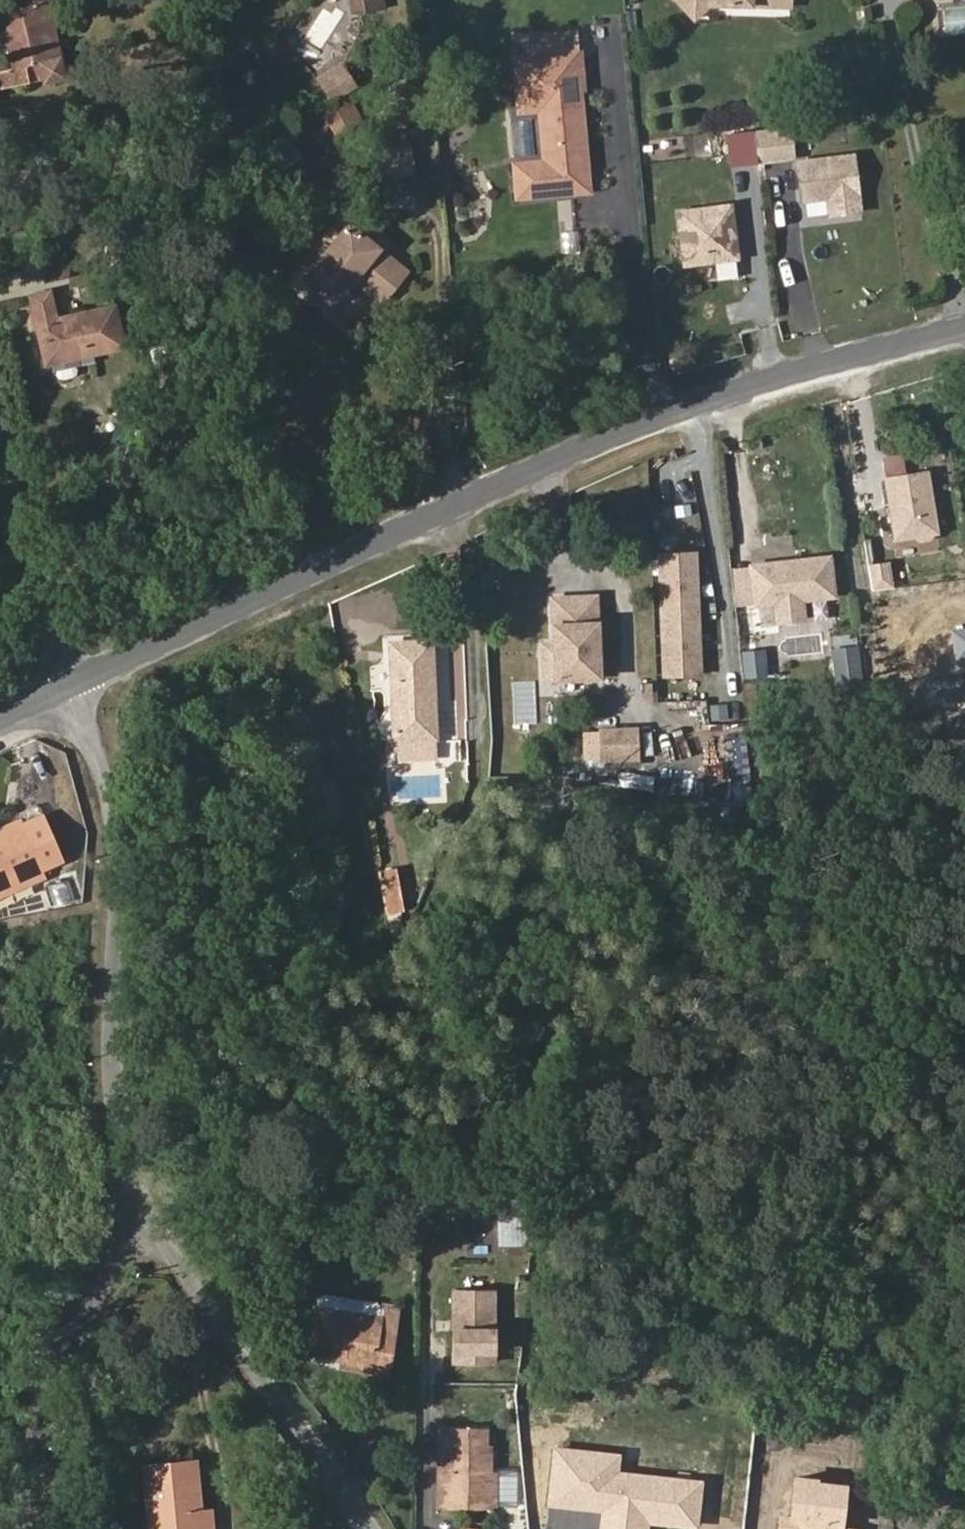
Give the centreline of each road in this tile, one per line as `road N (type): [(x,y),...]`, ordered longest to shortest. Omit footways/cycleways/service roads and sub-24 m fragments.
road 1 (secondary): [(964,328),(781,375),(661,417),(68,684)]
road 2 (residential): [(126,1165),(105,813),(68,684)]
road 3 (residential): [(366,1528),(192,1281),(126,1165)]
road 4 (unclassified): [(126,1165),(114,1262),(64,1342),(48,1387),(34,1528)]
road 5 (residential): [(0,447),(68,684)]

